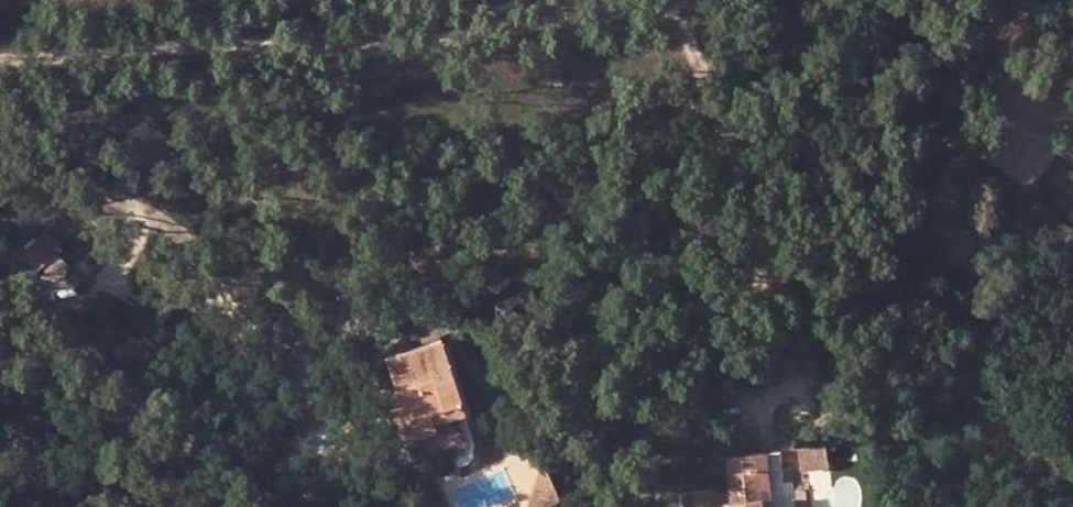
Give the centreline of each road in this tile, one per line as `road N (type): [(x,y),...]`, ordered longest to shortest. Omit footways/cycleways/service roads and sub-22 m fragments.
road 1 (residential): [(0,59),(313,43)]

